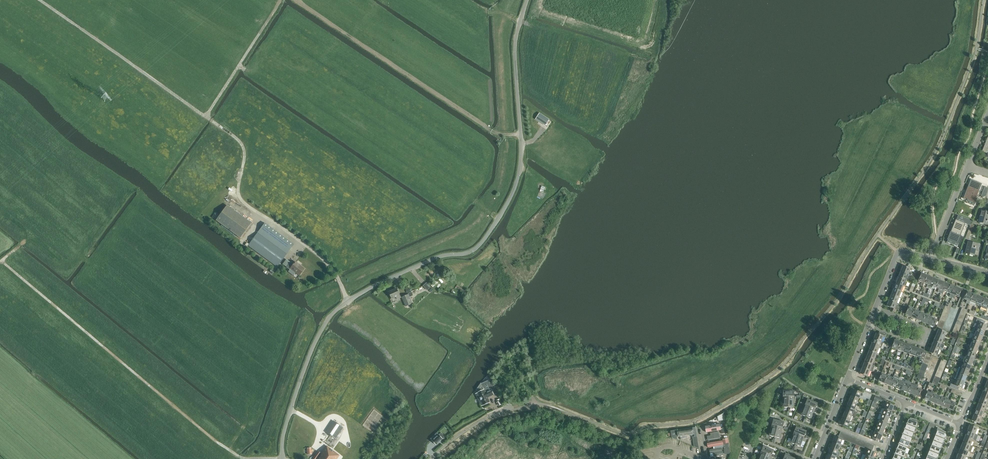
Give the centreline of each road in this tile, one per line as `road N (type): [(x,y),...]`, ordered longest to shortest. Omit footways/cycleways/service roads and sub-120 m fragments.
road 1 (unclassified): [(282,458),(297,388),(334,312),(424,263),(473,250),(507,204),(520,166),(515,48),(528,0)]
road 2 (unclassified): [(282,458),(243,458),(220,444),(0,261)]
road 3 (track): [(40,0),(206,117),(281,0)]
road 4 (track): [(296,0),(488,128),(521,135)]
road 5 (track): [(206,117),(244,147),(243,202),(326,262),(348,302)]
road 6 (unclassified): [(430,458),(486,418),(538,404)]
road 7 (residential): [(870,324),(924,340),(924,327),(877,308)]

